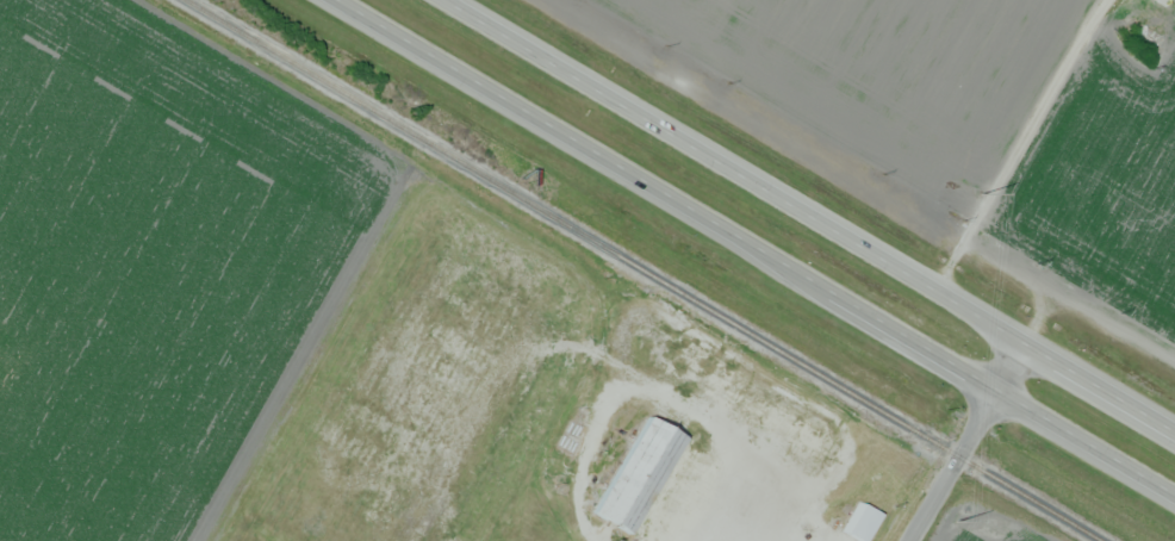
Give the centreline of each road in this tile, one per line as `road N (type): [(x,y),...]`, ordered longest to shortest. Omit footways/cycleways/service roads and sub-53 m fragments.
road 1 (trunk): [(330,0),(1174,499)]
road 2 (trunk): [(1174,433),(453,0)]
road 3 (residential): [(904,540),(1018,341)]

